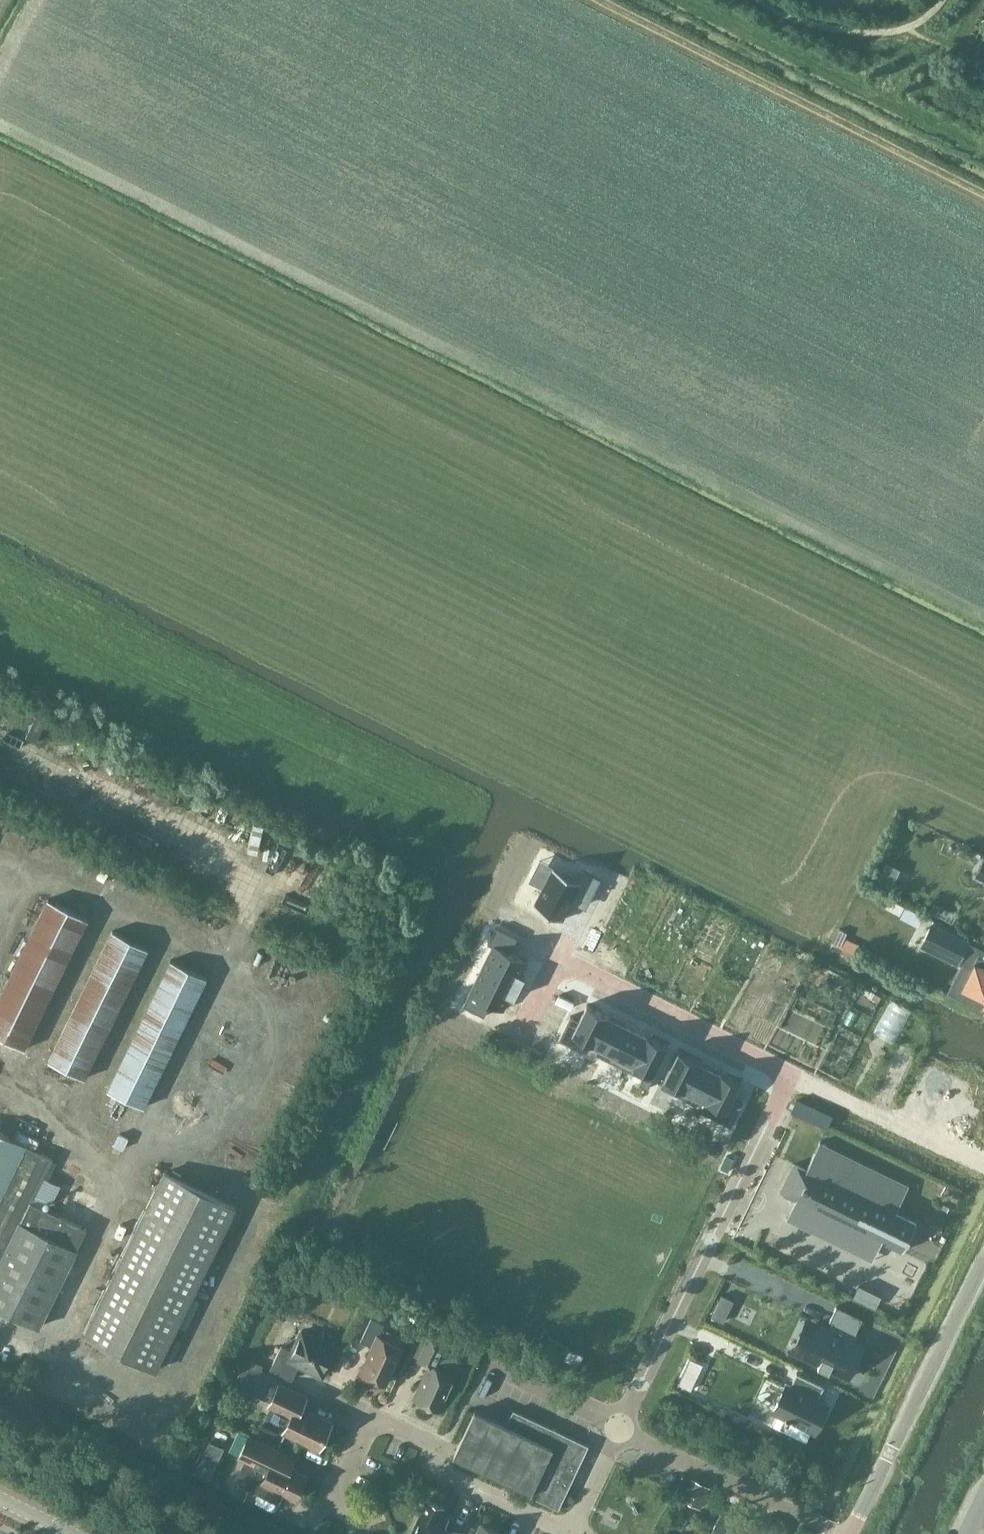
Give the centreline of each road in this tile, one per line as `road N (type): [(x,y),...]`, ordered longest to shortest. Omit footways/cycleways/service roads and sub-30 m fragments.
road 1 (residential): [(620,1426),(790,1074),(553,960),(524,1020)]
road 2 (residential): [(847,1533),(983,1259)]
road 3 (residential): [(841,1533),(620,1426)]
road 4 (residential): [(569,1532),(448,1473),(417,1438),(374,1417)]
road 5 (residential): [(620,1426),(492,1366)]
road 6 (residential): [(374,1417),(344,1490),(358,1533)]

